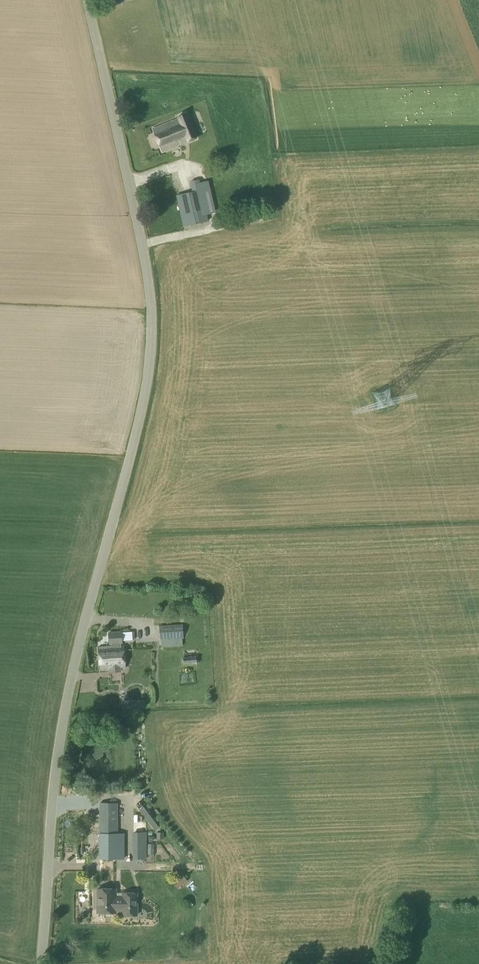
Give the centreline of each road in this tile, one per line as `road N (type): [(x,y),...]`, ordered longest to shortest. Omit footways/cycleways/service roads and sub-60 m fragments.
road 1 (tertiary): [(41,963),(66,705),(141,410),(152,338),(142,241),(88,0)]

